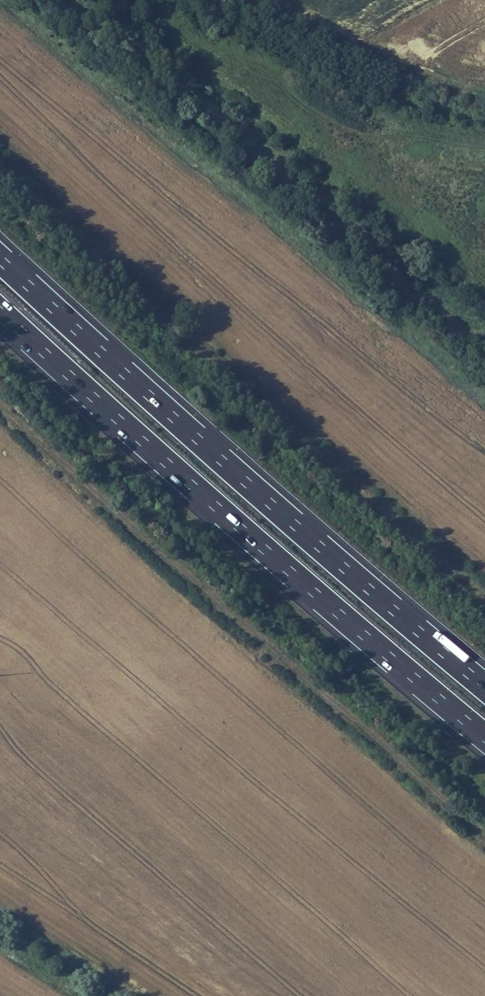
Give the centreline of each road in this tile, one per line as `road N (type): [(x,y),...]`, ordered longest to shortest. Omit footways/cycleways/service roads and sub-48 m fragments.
road 1 (track): [(484,604),(300,450),(0,160)]
road 2 (motorway): [(484,686),(0,257)]
road 3 (track): [(0,403),(484,830)]
road 4 (motorway): [(0,310),(484,735)]

